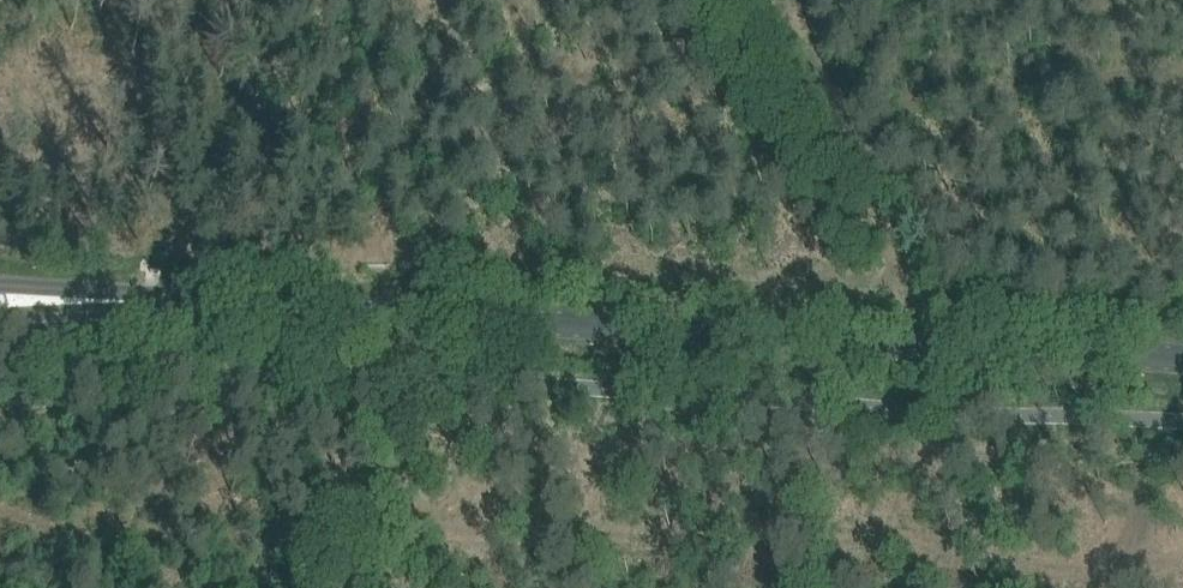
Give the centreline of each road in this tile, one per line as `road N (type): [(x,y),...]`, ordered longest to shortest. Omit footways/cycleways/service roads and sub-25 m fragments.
road 1 (secondary): [(1182,360),(112,298)]
road 2 (track): [(843,95),(996,335),(1182,343)]
road 3 (track): [(1182,67),(843,95),(792,11)]
road 4 (track): [(750,39),(931,312),(965,347)]
road 5 (track): [(1096,587),(1182,367)]
road 6 (track): [(337,587),(427,377)]

